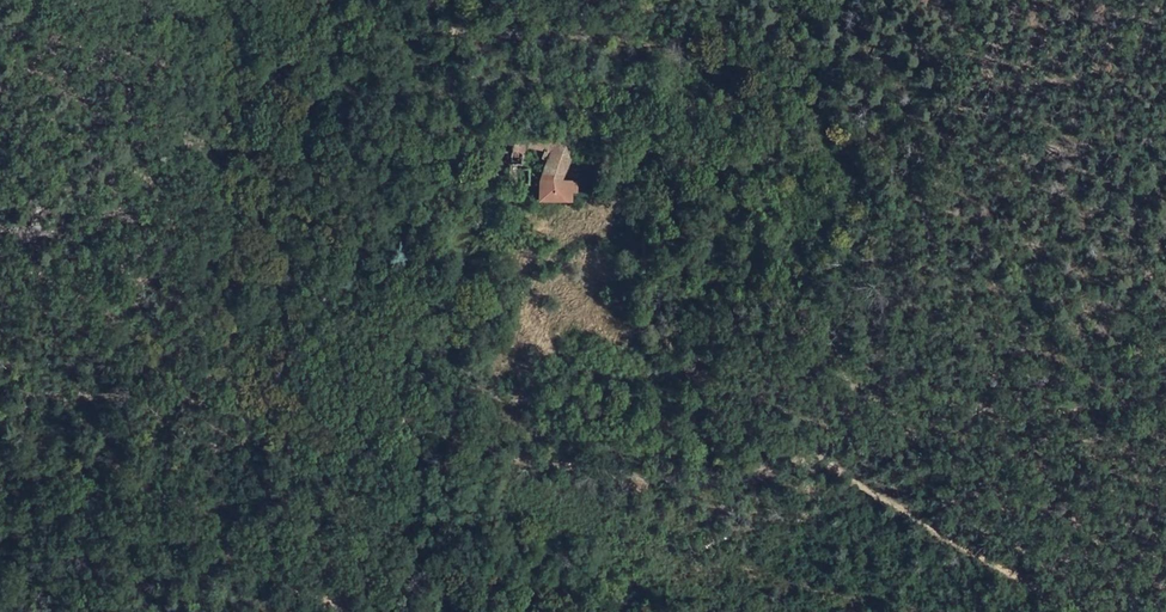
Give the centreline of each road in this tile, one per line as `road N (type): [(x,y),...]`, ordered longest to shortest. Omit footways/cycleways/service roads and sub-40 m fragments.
road 1 (track): [(335,601),(319,490),(343,458),(390,427),(406,422),(498,460),(666,482),(816,453)]
road 2 (track): [(0,487),(174,538),(335,601),(345,611)]
road 3 (track): [(816,453),(846,441),(1165,396)]
road 4 (track): [(1066,611),(911,521),(816,453)]

